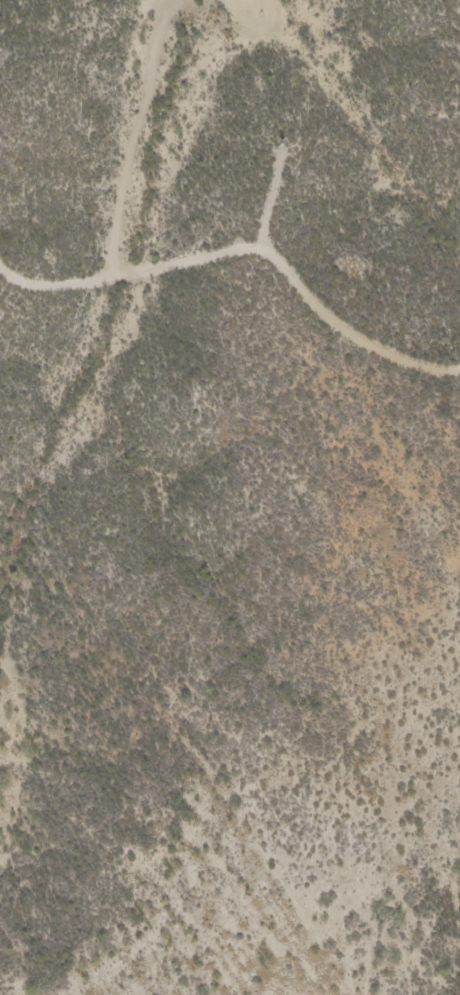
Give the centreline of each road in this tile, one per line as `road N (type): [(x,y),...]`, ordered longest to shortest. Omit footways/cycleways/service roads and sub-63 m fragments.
road 1 (residential): [(459,364),(332,334),(259,250),(31,293),(0,253)]

